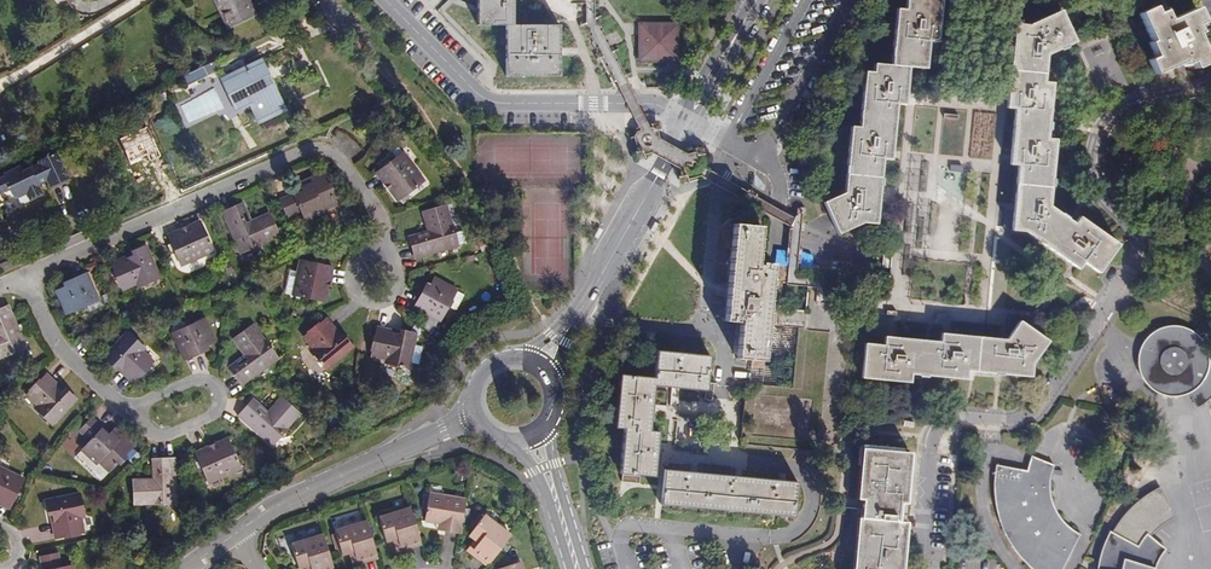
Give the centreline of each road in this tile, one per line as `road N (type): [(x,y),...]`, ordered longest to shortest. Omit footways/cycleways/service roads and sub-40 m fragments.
road 1 (residential): [(1210,77),(1118,106),(1099,129),(1092,182),(1140,254),(1036,407),(931,426),(915,568)]
road 2 (residential): [(23,276),(324,149),(377,215),(378,256)]
road 3 (residential): [(688,121),(647,102),(491,104),(386,0)]
road 4 (residential): [(688,121),(543,361)]
road 5 (residential): [(475,419),(303,489),(233,531)]
road 6 (residential): [(122,409),(193,375),(212,379),(221,396),(213,411),(160,439)]
road 7 (residential): [(688,121),(779,173),(779,246)]
road 8 (residential): [(23,276),(51,338),(122,409)]
road 9 (residential): [(757,0),(688,121)]
road 10 (residential): [(371,255),(357,261),(348,281),(366,302),(389,296),(396,281),(378,256)]
road 11 (residential): [(323,0),(410,94)]
road 12 (residential): [(543,361),(504,354),(482,368),(470,392),(475,419)]

